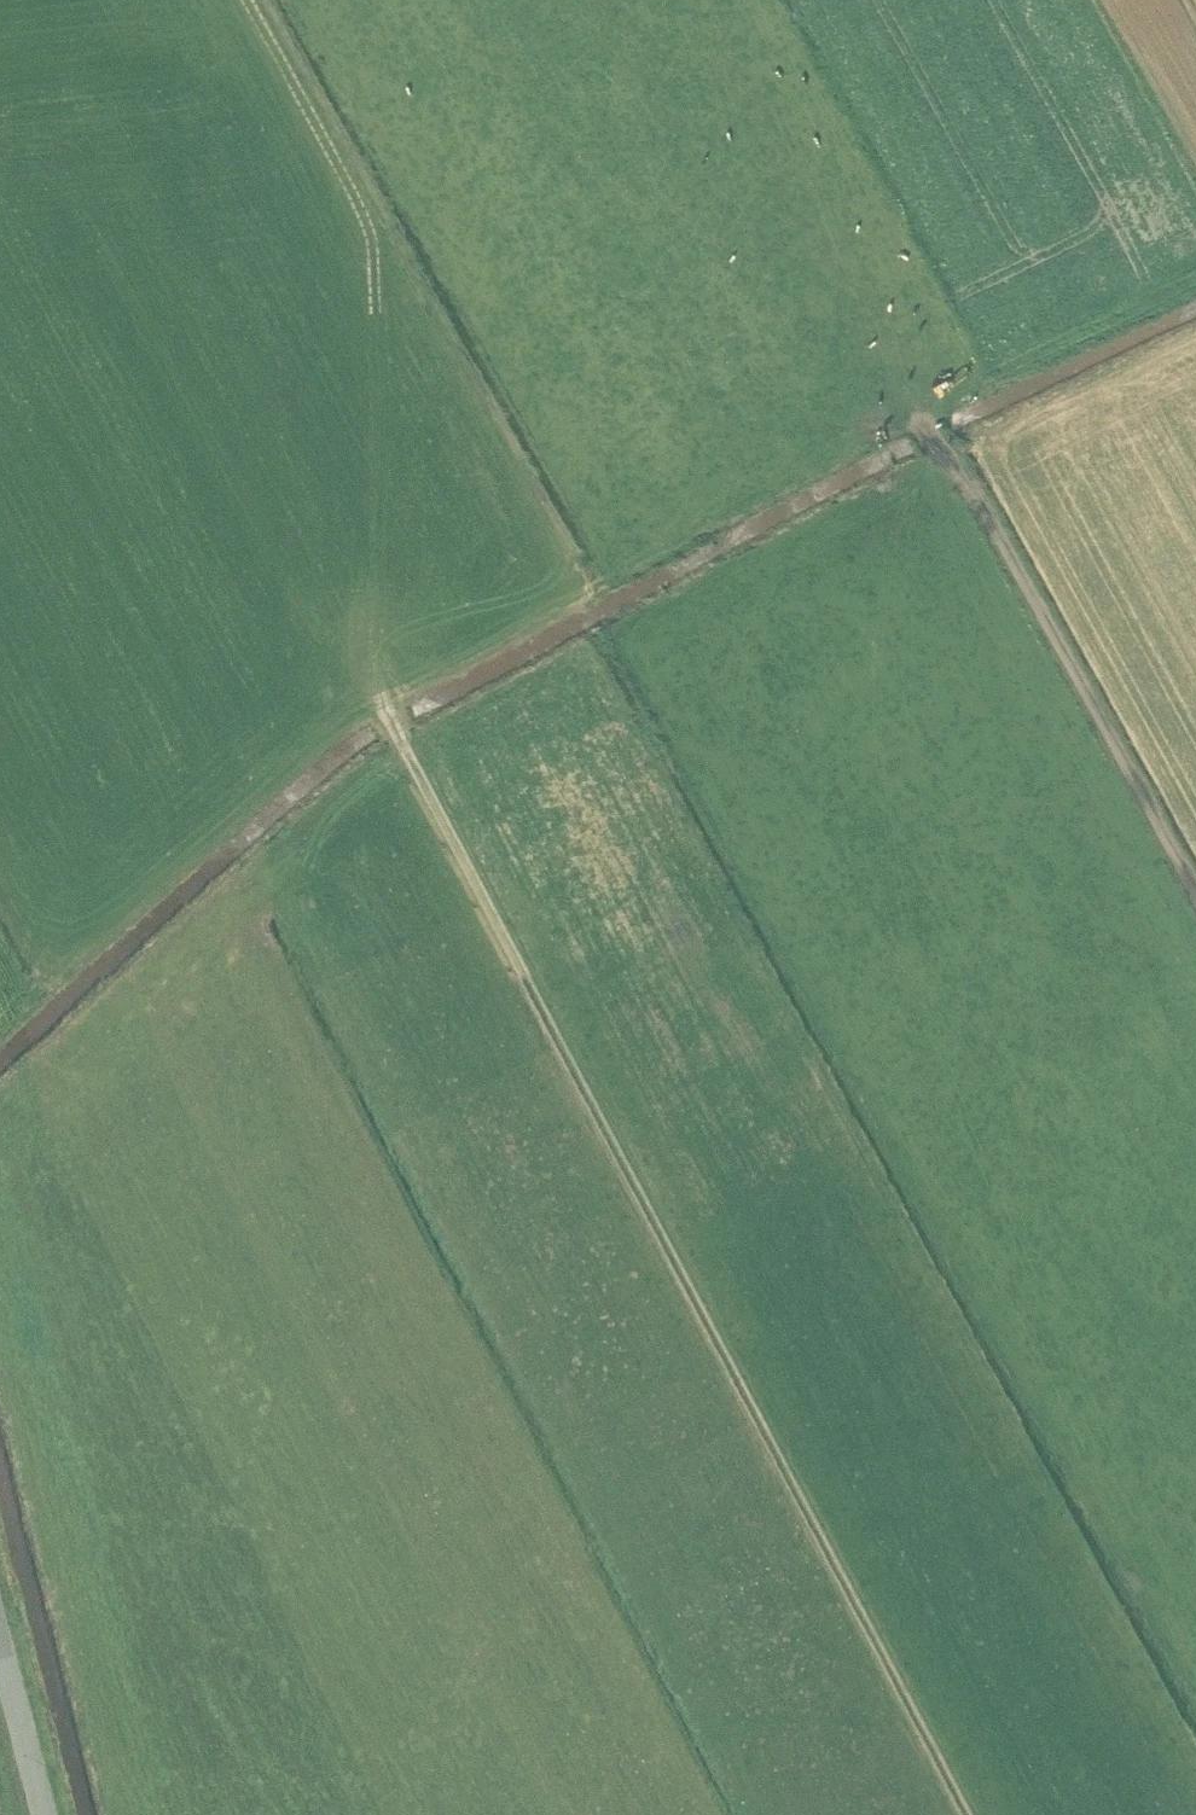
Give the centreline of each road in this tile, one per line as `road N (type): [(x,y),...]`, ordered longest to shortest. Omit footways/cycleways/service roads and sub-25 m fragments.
road 1 (unclassified): [(0,1652),(45,1814)]

